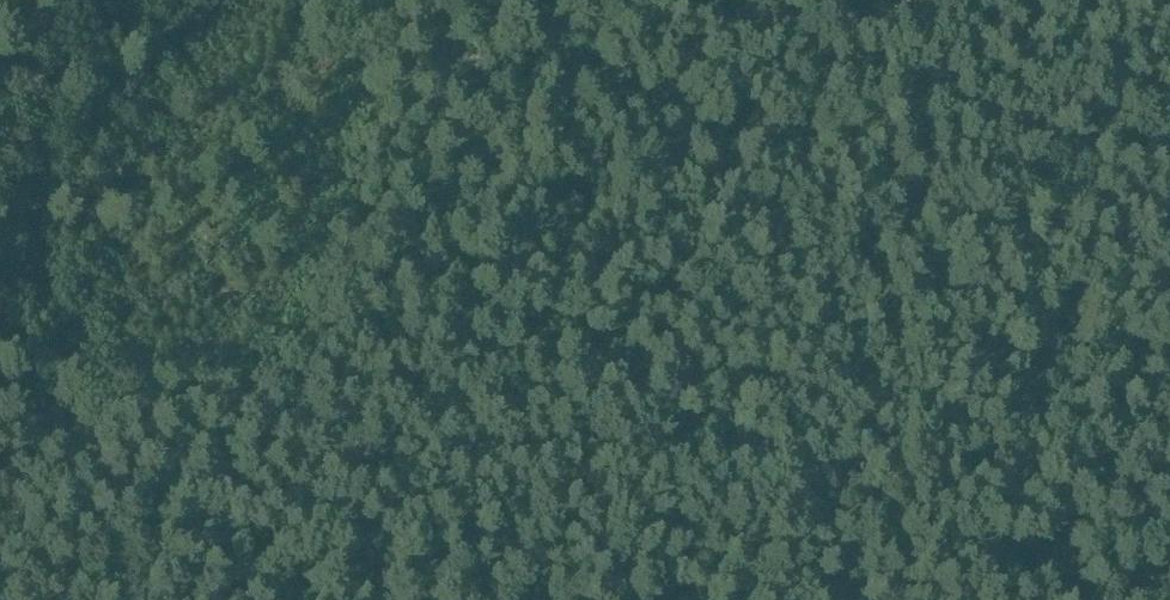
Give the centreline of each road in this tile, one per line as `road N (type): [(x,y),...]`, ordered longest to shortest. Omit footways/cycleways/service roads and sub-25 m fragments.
road 1 (track): [(73,0),(36,208),(0,319)]

